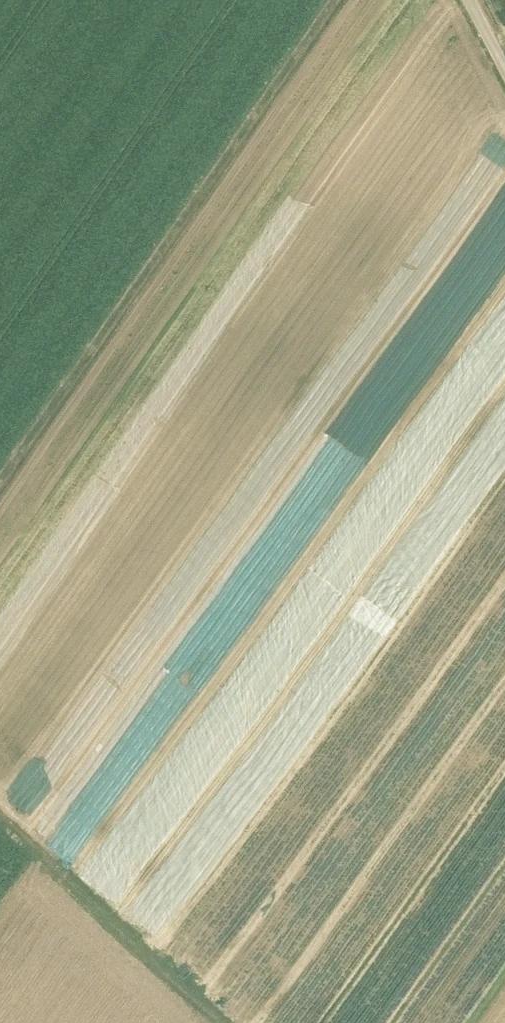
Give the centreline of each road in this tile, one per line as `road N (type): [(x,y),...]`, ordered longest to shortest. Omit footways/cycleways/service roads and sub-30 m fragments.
road 1 (track): [(0,515),(169,270),(335,0)]
road 2 (track): [(0,821),(214,1022)]

